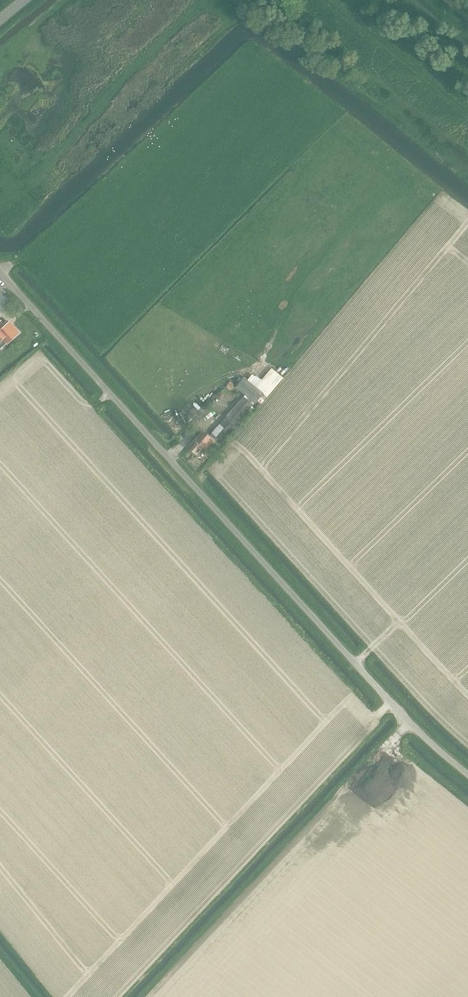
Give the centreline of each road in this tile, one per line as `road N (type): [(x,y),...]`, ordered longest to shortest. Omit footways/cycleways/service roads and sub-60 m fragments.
road 1 (unclassified): [(467,772),(408,722),(0,273)]

